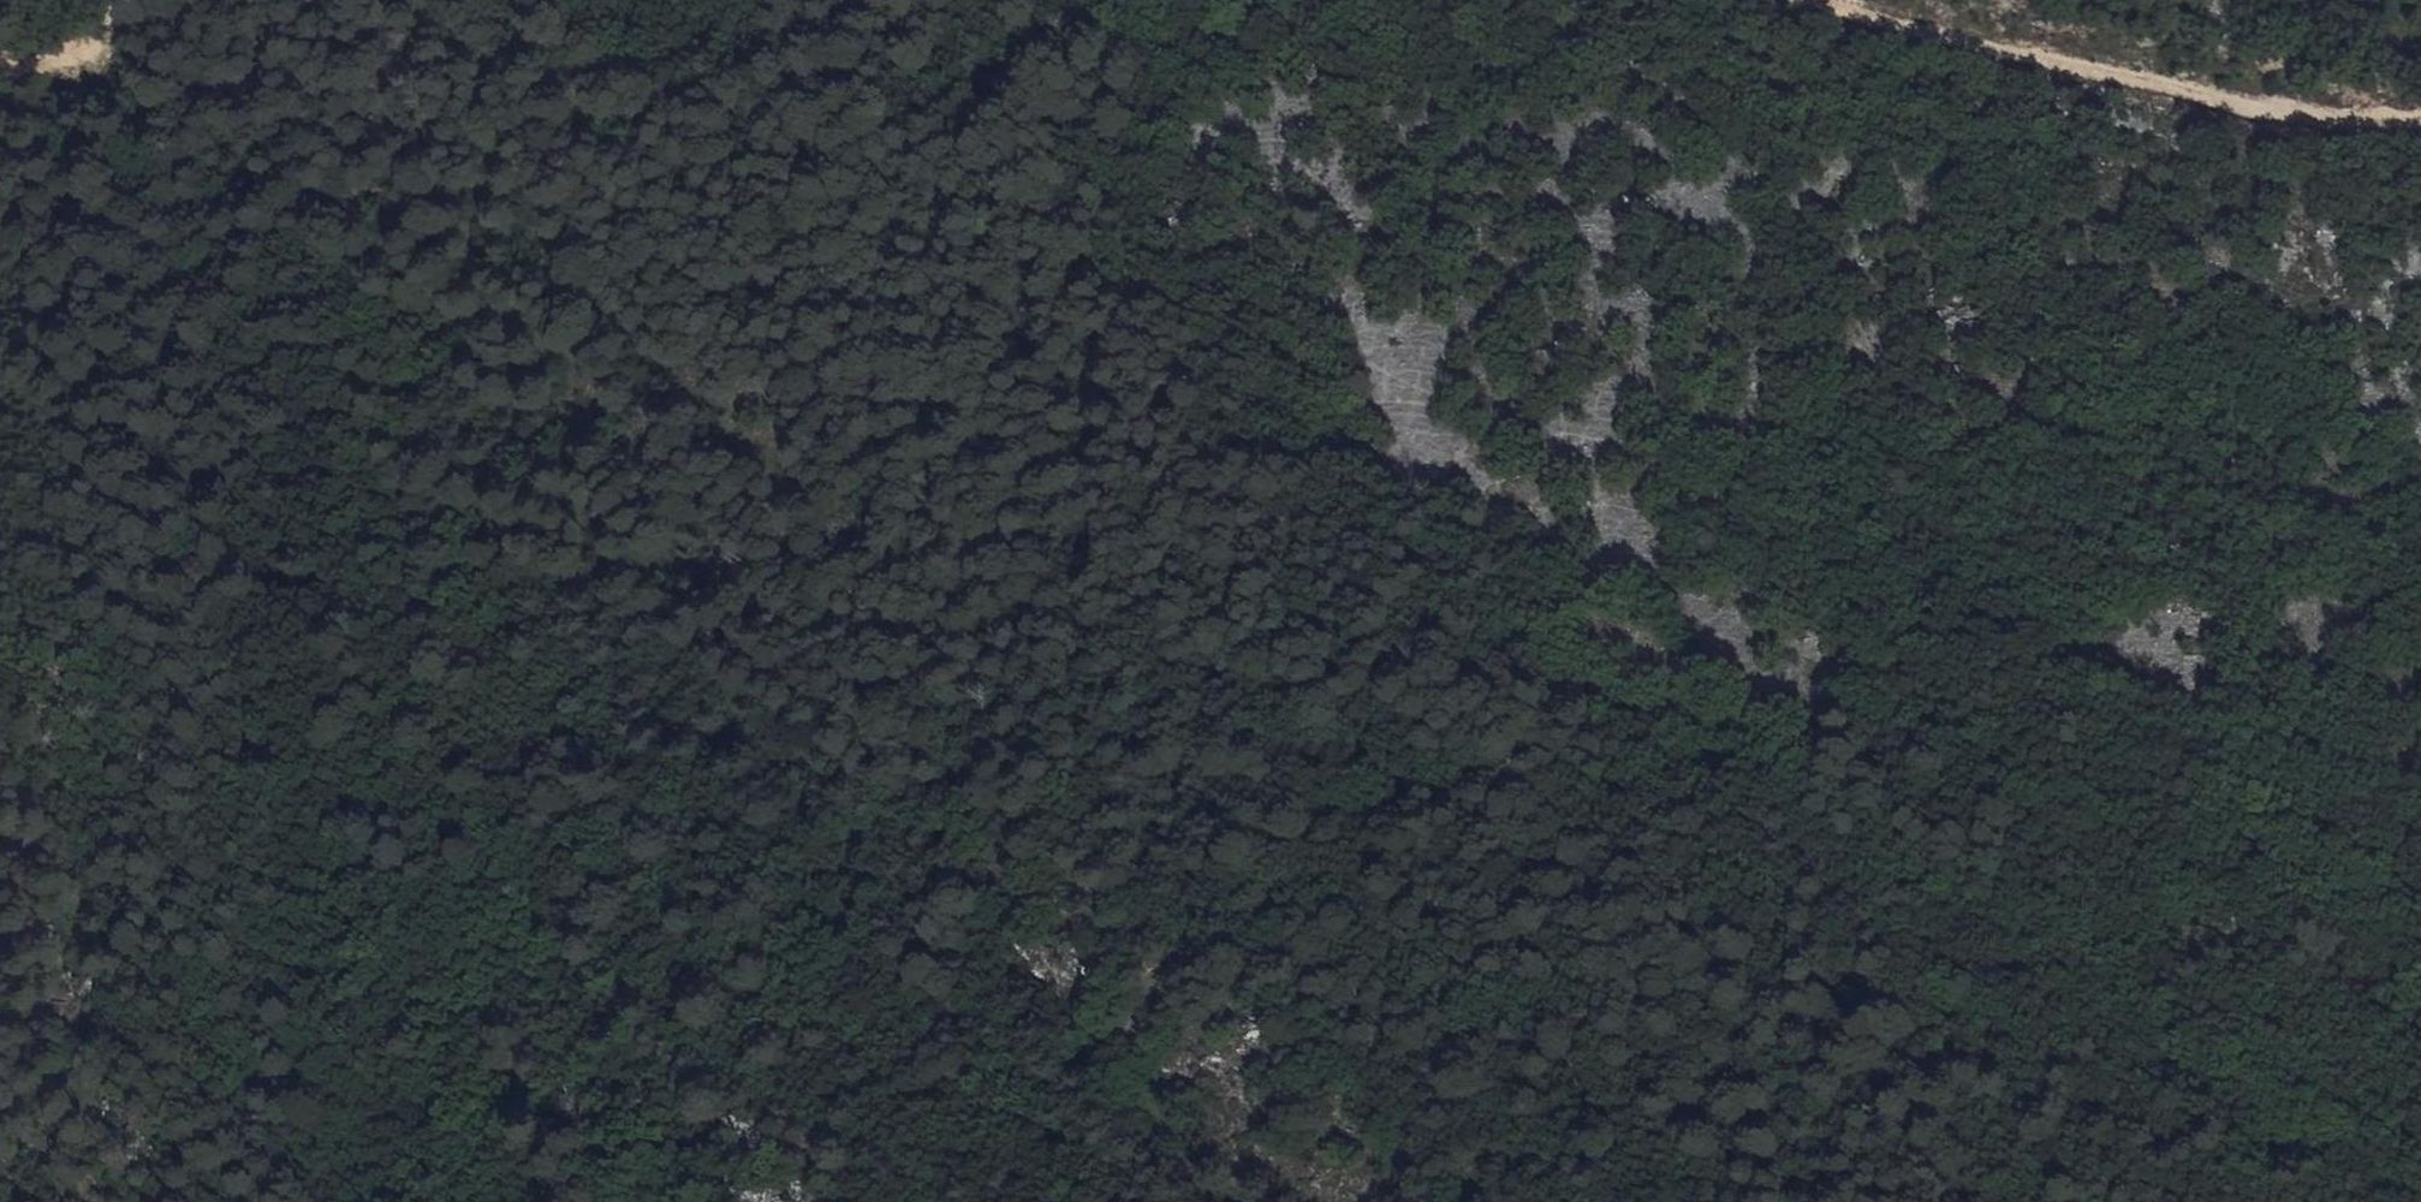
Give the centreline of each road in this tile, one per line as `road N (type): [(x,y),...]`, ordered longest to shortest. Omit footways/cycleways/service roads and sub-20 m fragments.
road 1 (track): [(2420,124),(2312,114),(2166,87),(1831,0)]
road 2 (track): [(0,62),(60,52),(88,36),(117,0)]

